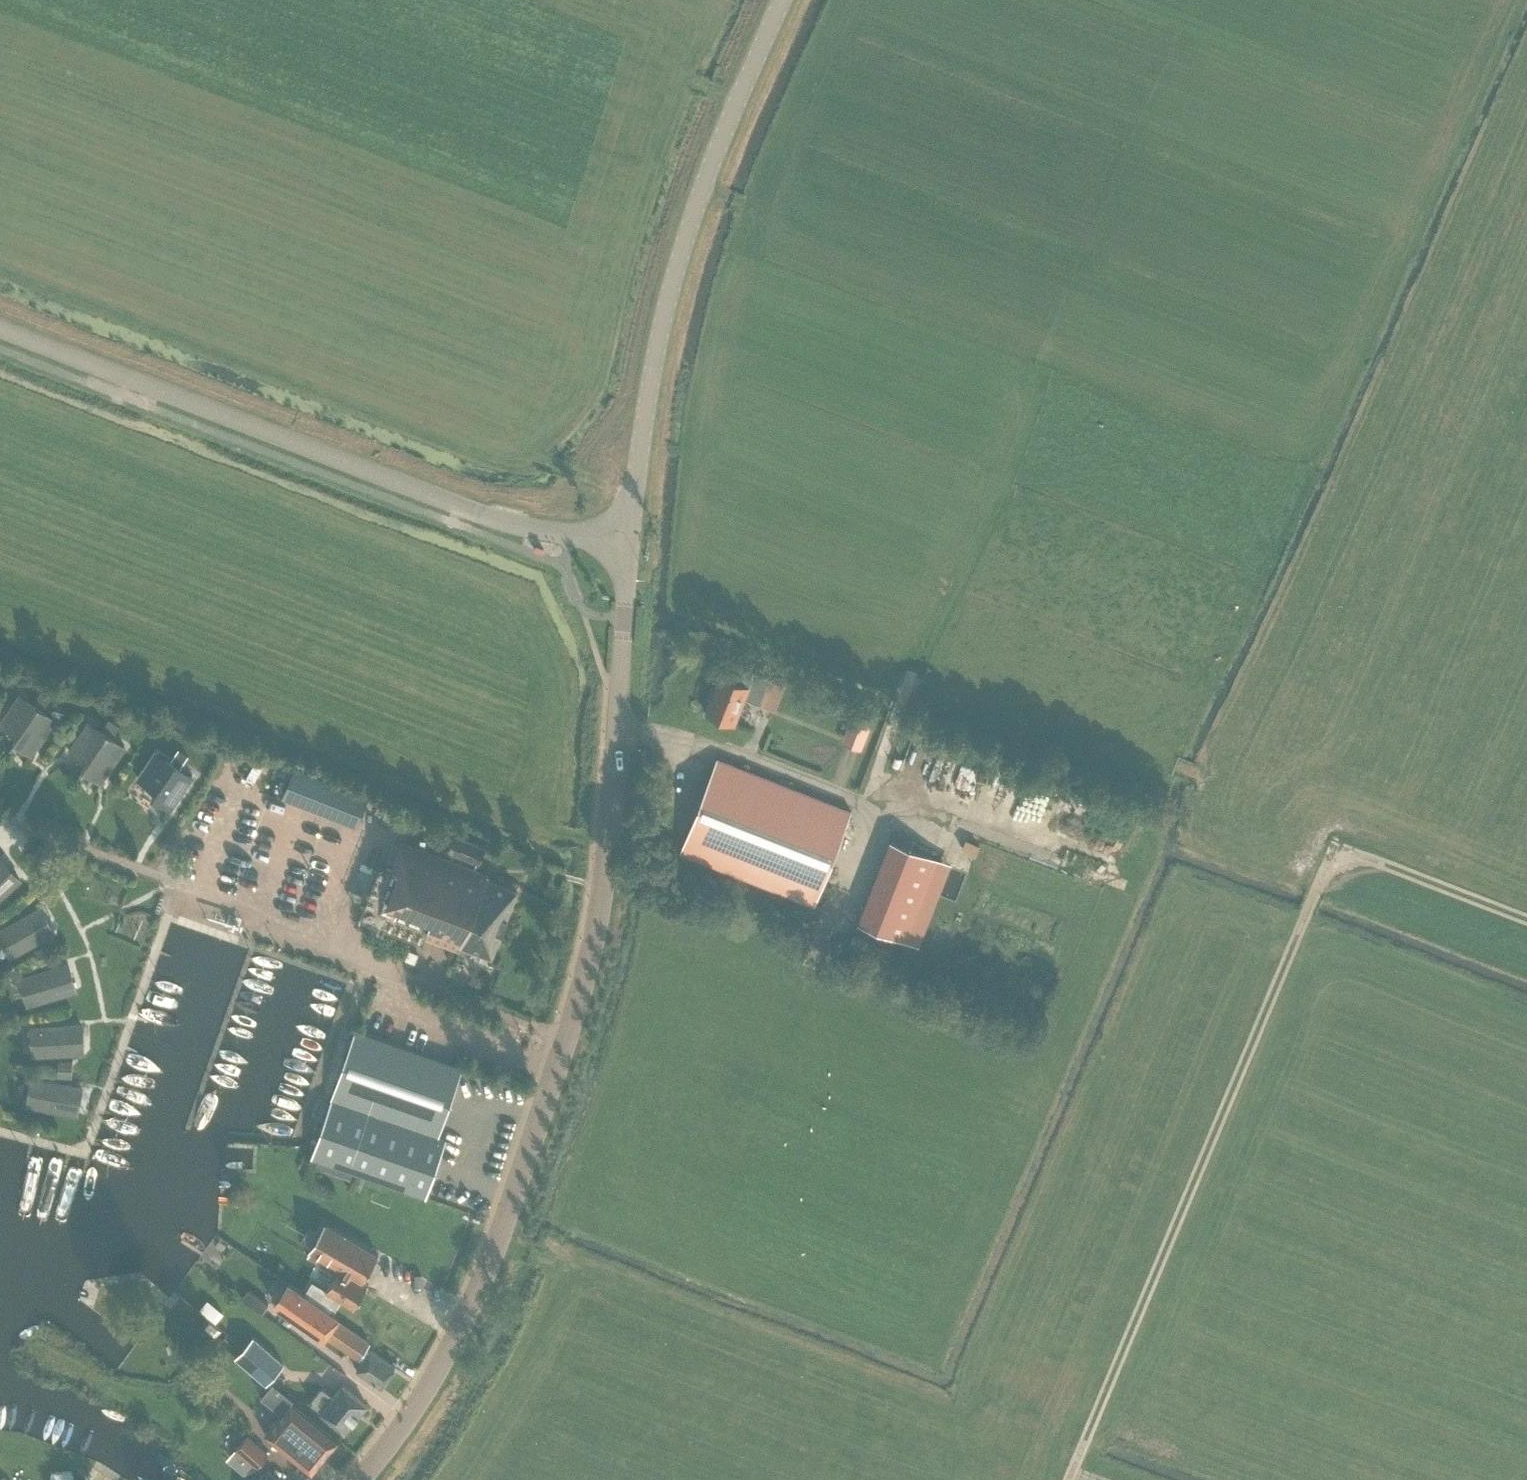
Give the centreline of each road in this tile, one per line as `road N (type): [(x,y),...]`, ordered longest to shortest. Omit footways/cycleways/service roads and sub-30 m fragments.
road 1 (unclassified): [(357,1479),(450,1343),(552,1096),(601,898),(629,543)]
road 2 (track): [(1071,1479),(1336,851),(1526,924)]
road 3 (tertiary): [(629,543),(572,538),(465,511),(0,322)]
road 4 (tertiary): [(783,0),(712,168),(666,311),(629,543)]
road 5 (track): [(1322,883),(1202,777),(1173,767)]

